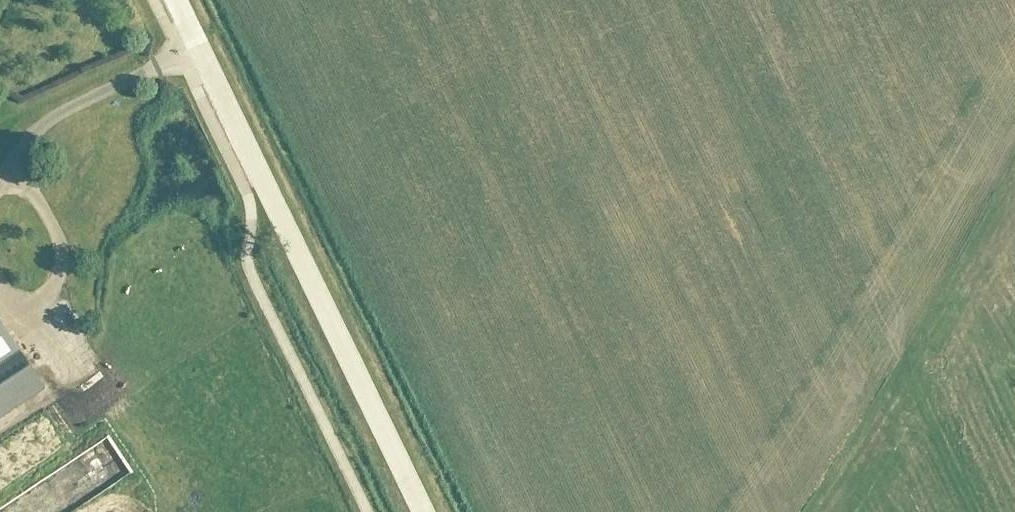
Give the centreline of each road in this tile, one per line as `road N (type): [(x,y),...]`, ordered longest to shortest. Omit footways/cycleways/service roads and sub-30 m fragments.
road 1 (tertiary): [(422,511),(176,0)]

